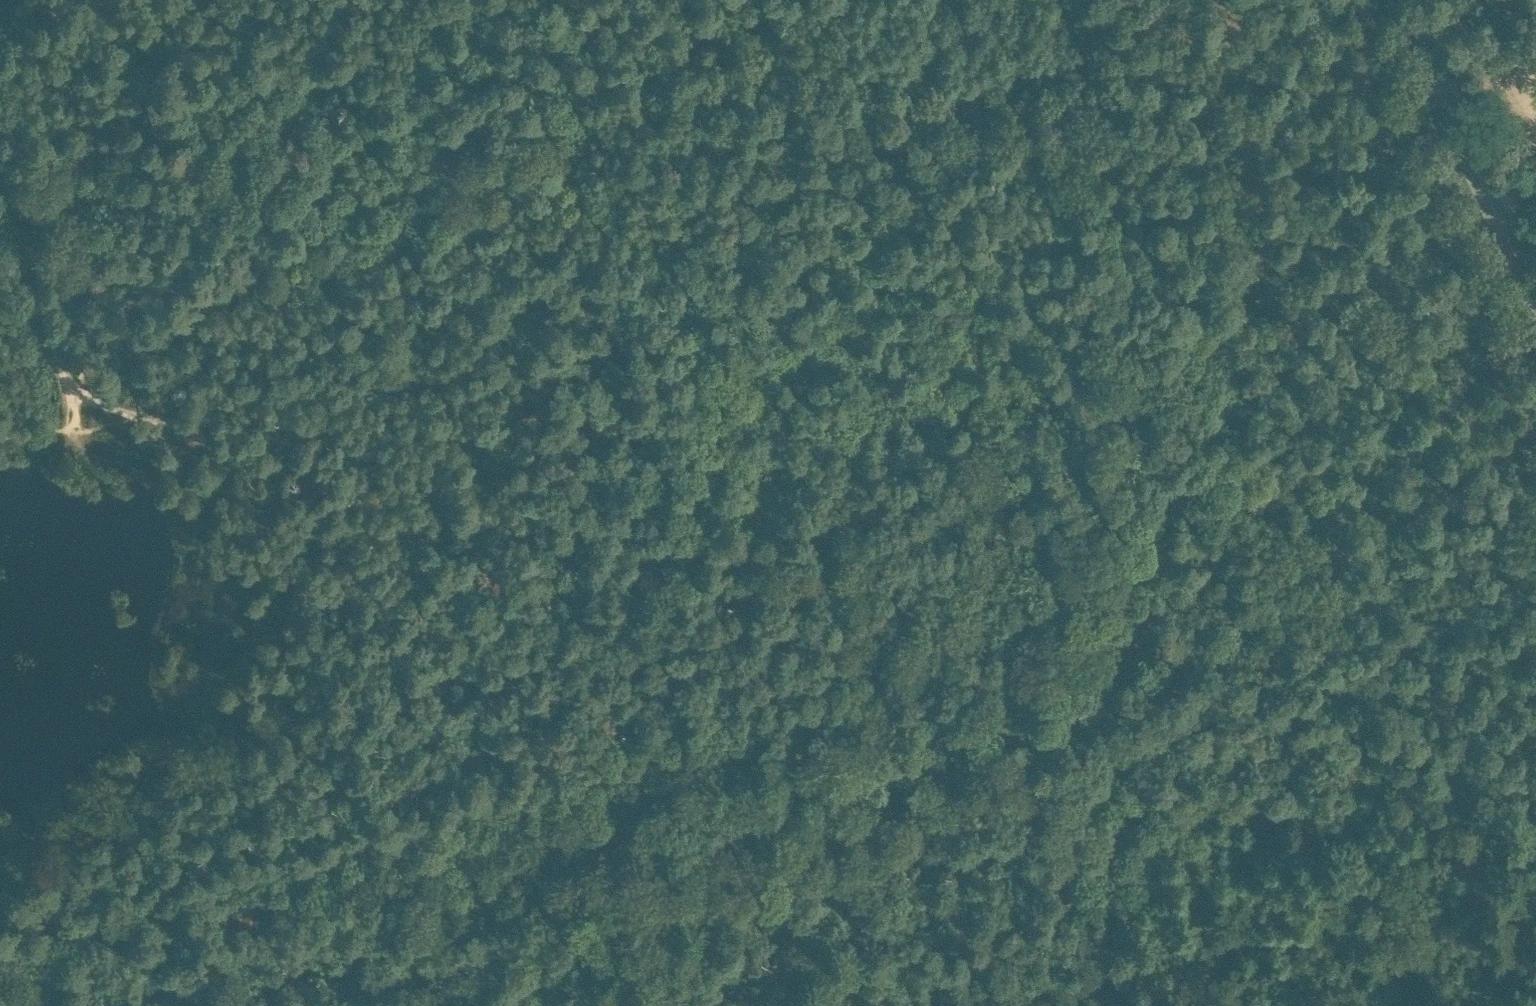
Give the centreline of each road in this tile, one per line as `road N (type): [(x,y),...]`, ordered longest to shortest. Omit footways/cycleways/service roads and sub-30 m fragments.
road 1 (tertiary): [(1535,301),(1397,0)]

